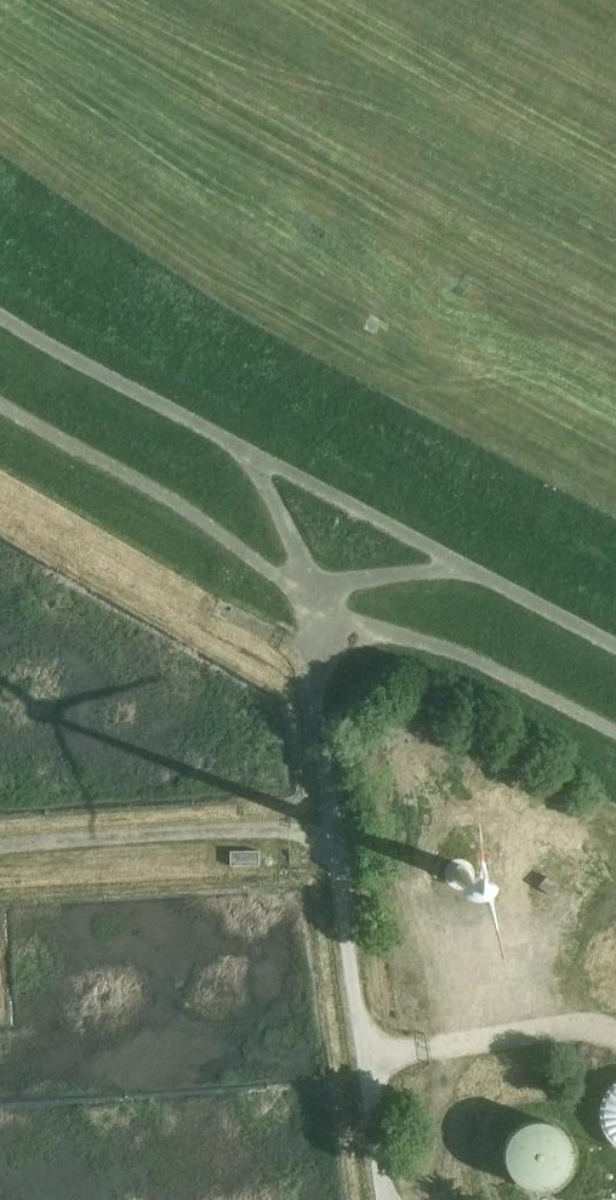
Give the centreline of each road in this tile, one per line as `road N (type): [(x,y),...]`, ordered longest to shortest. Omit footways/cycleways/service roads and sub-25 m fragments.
road 1 (track): [(615,733),(479,662),(400,636),(342,629),(304,592),(186,511),(0,405)]
road 2 (unclassified): [(382,1199),(304,592)]
road 3 (unclassified): [(304,592),(469,566)]
road 4 (unclassified): [(304,592),(300,560),(244,450)]
road 5 (track): [(451,1040),(453,898)]

